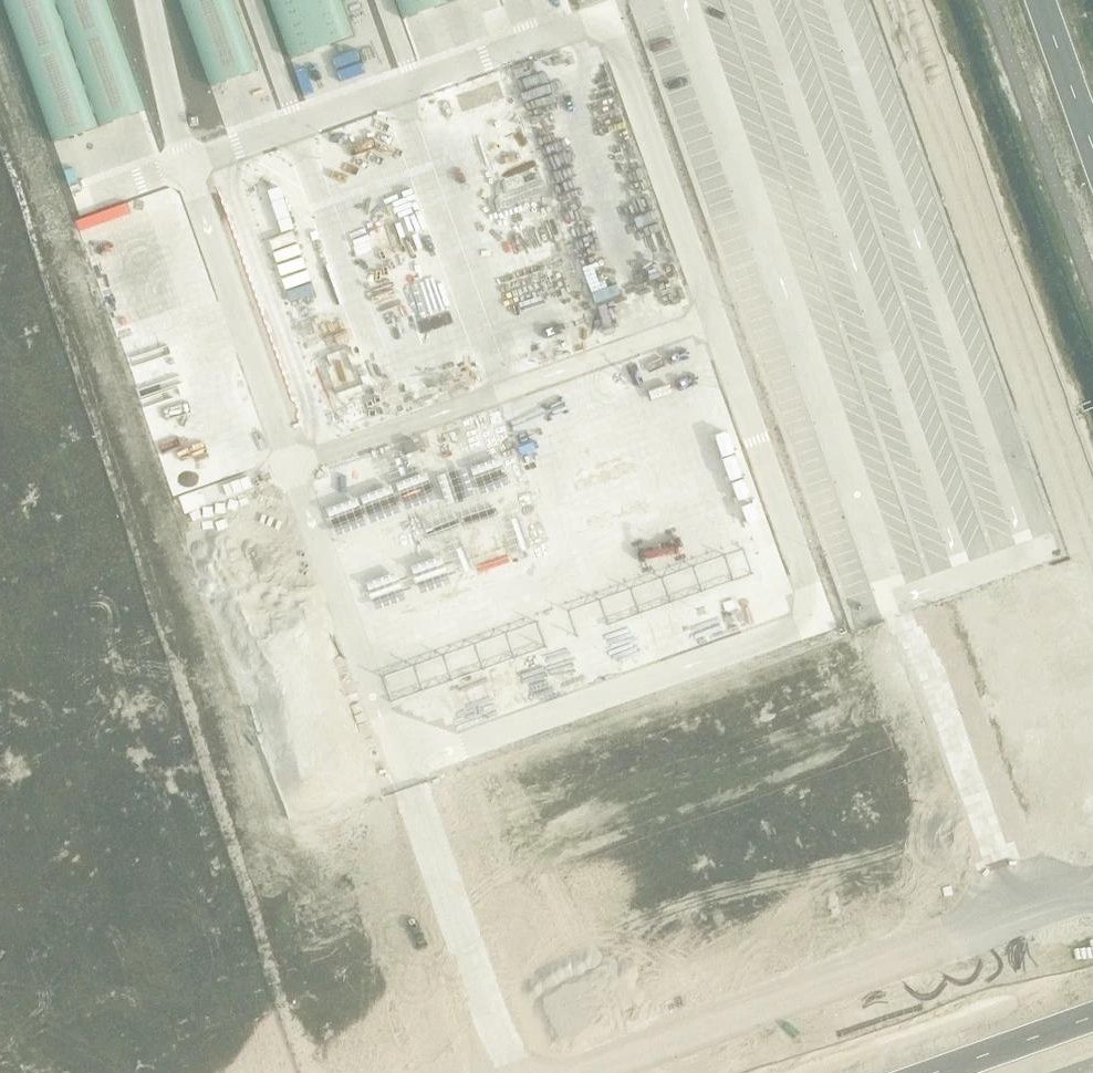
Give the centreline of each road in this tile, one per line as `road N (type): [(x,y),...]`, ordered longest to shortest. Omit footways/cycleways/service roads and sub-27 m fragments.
road 1 (unclassified): [(1092,1017),(936,1072)]
road 2 (tertiary): [(1040,0),(1092,149)]

